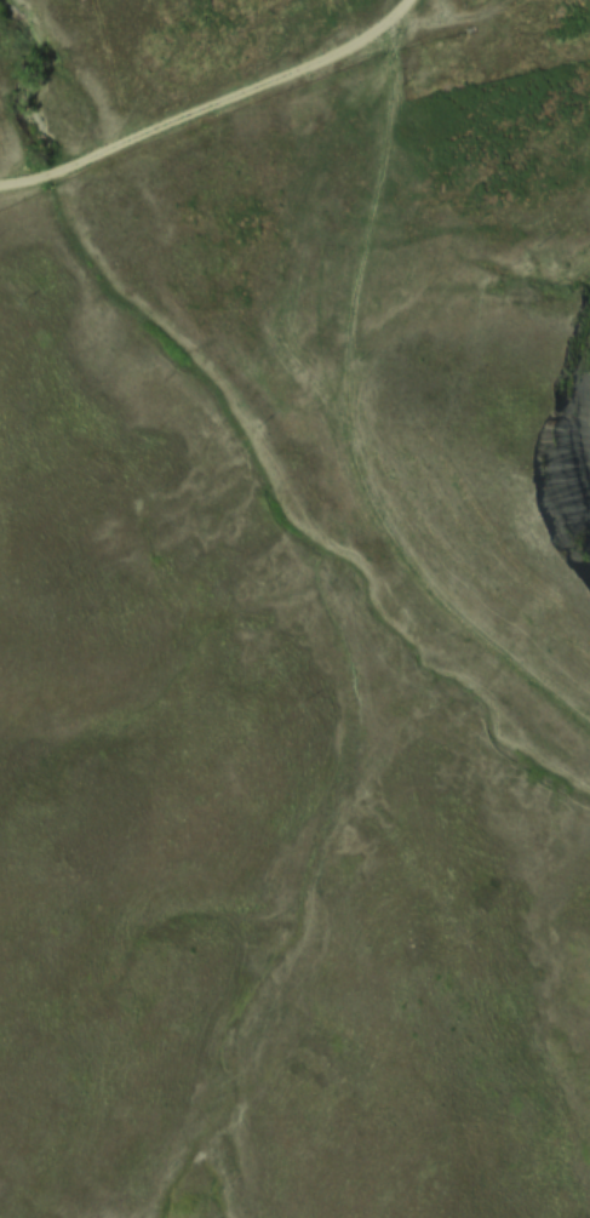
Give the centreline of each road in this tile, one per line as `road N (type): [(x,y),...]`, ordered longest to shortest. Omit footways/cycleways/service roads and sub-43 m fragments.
road 1 (track): [(408,0),(294,80),(0,188)]

